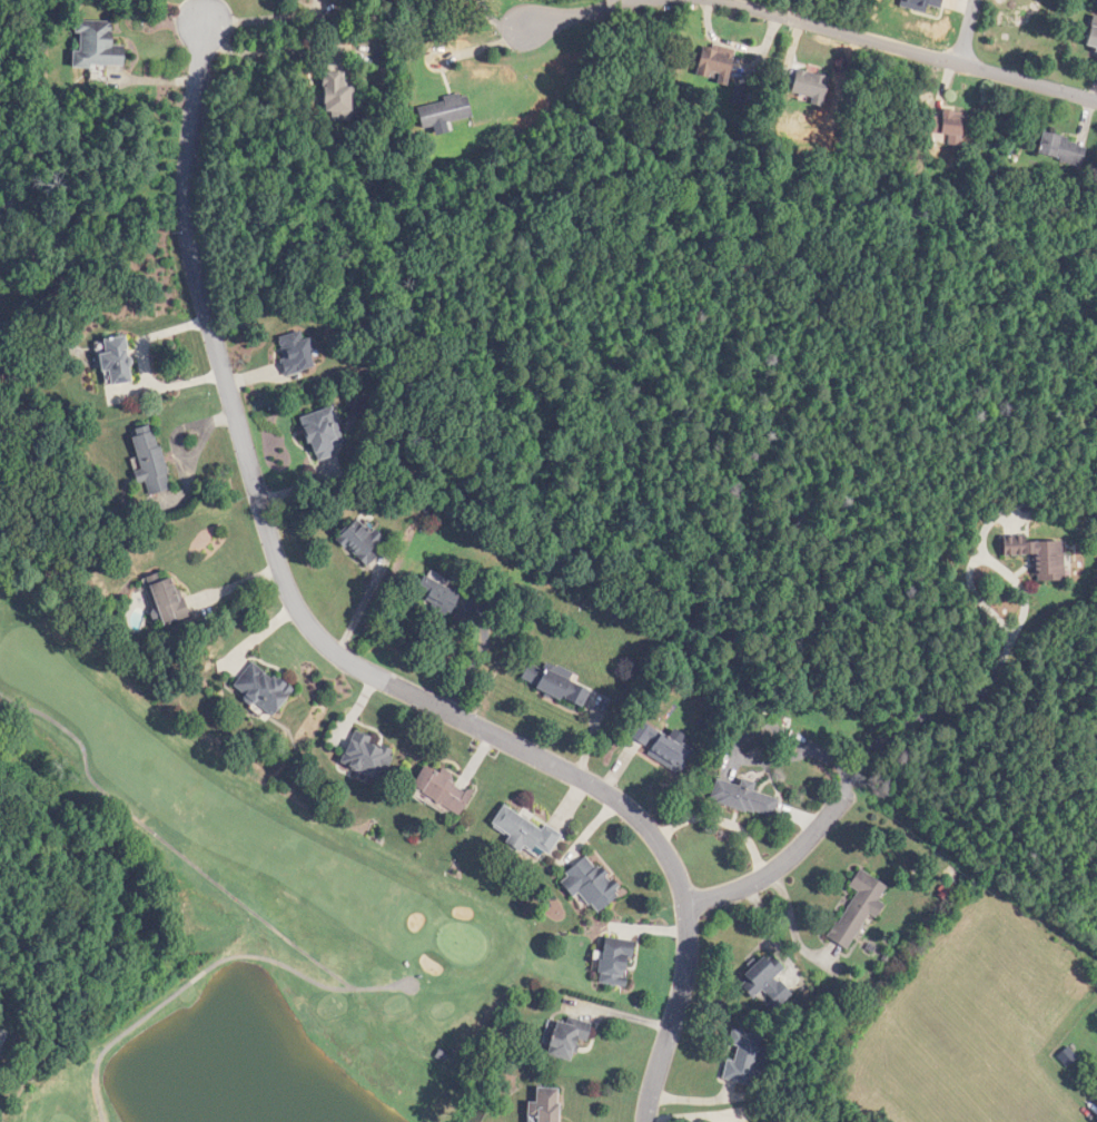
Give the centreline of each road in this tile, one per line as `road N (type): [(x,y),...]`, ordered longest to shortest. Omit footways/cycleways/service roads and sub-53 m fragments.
road 1 (residential): [(647,1121),(686,970),(685,905),(665,854),(641,820),(600,788),(352,663),(322,641),(279,568),(186,220),(202,24)]
road 2 (residential): [(685,905),(774,870),(898,727),(976,697),(1021,621),(1025,593),(984,555)]
road 3 (residential): [(713,0),(1096,101)]

